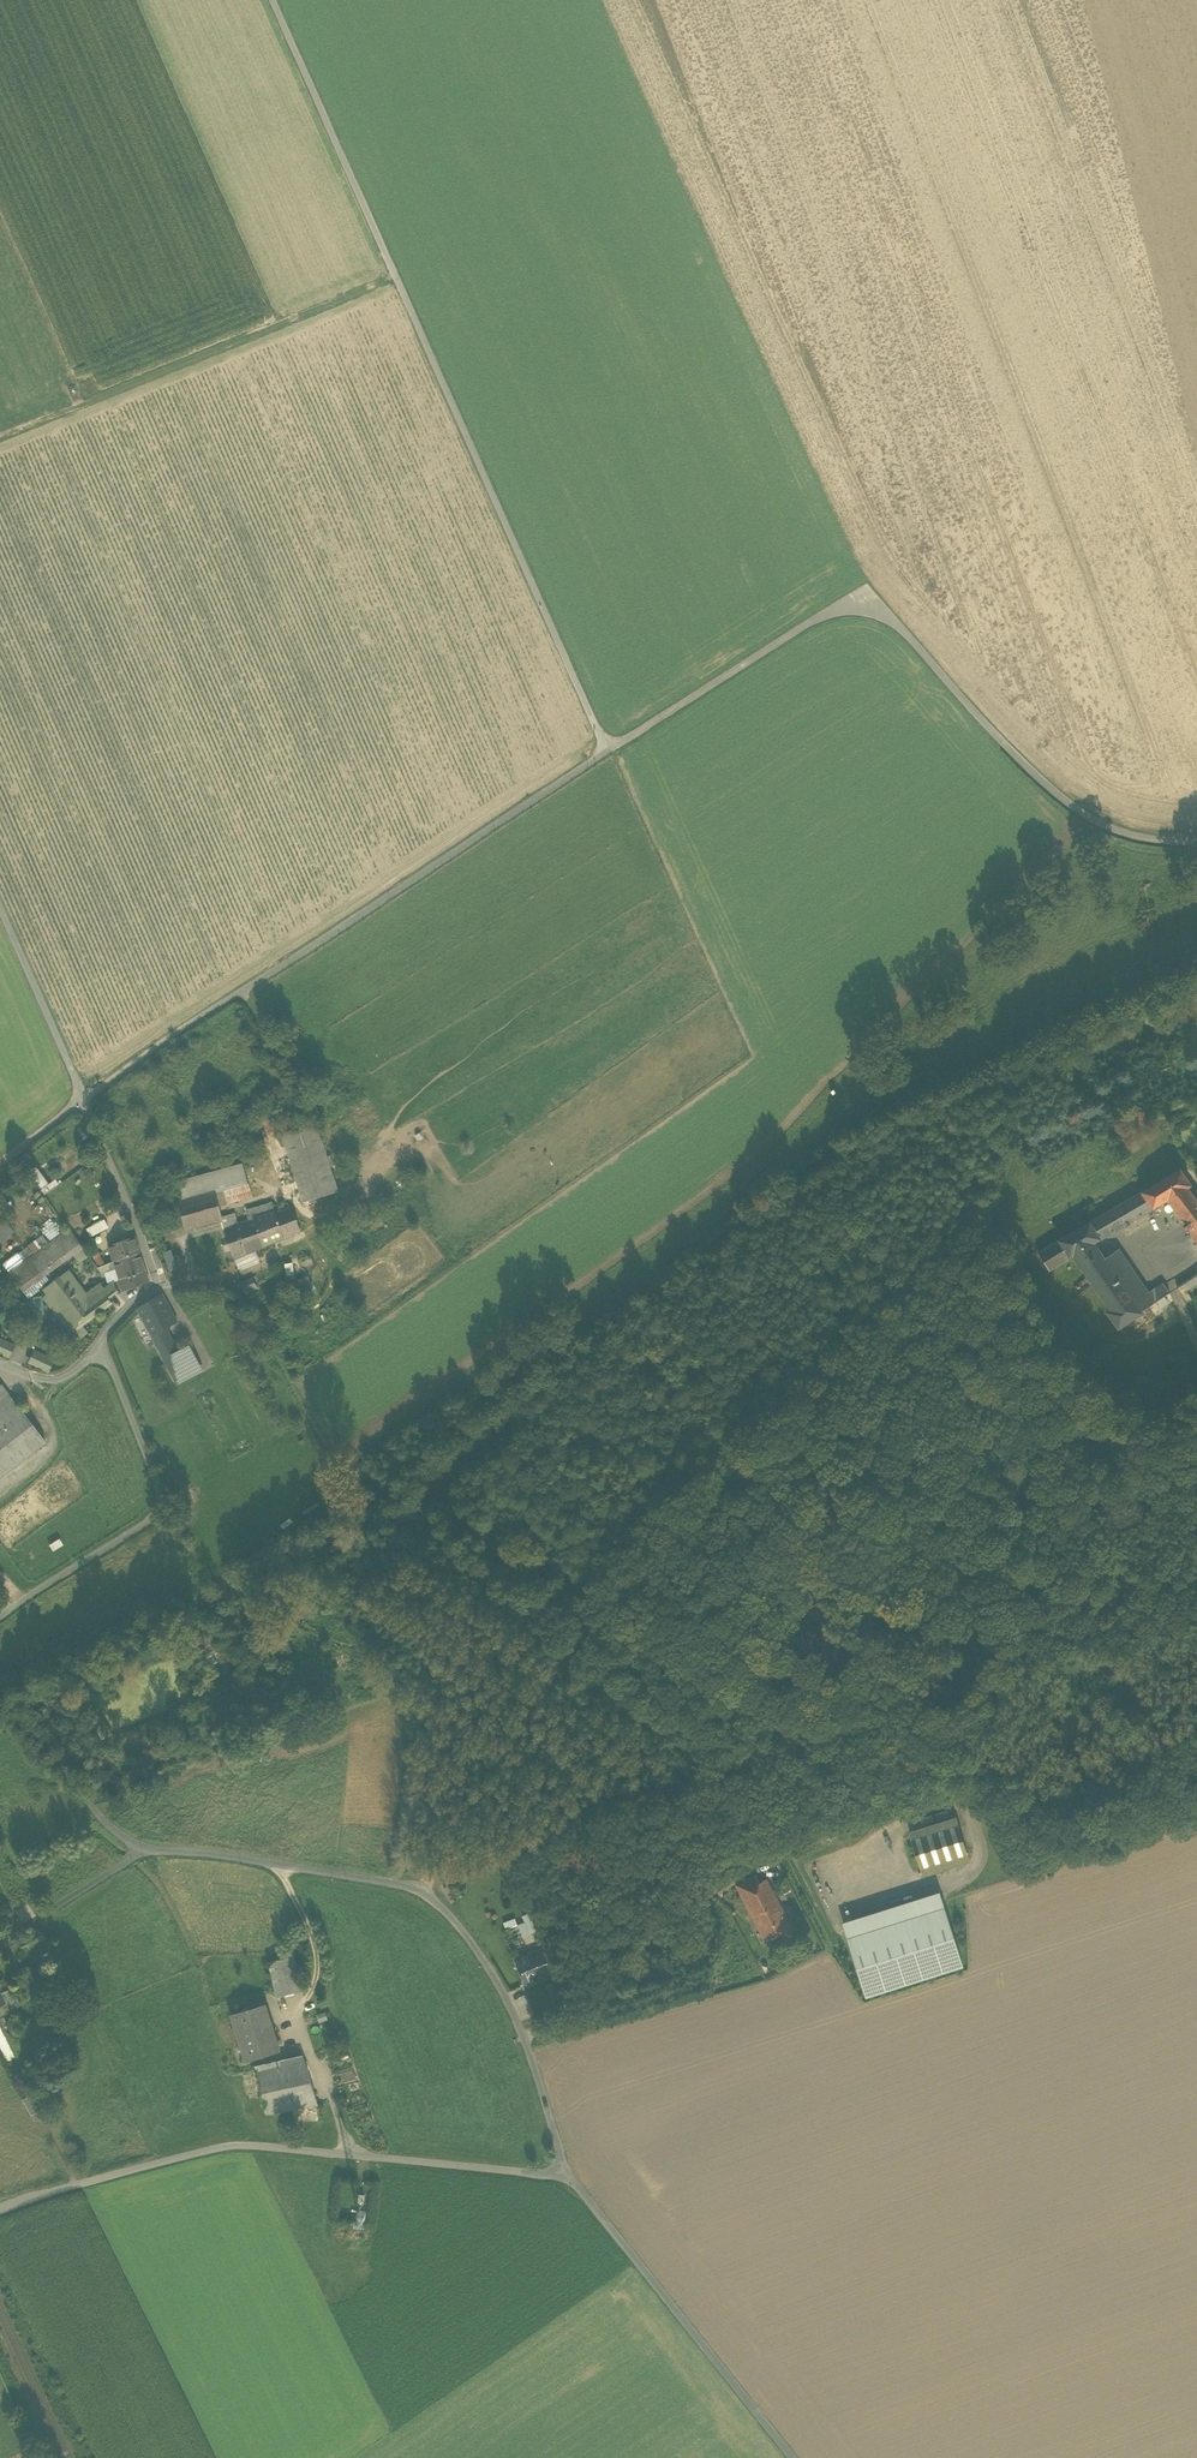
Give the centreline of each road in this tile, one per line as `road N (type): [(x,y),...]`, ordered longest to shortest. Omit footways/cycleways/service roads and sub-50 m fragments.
road 1 (track): [(1196,1694),(980,1760),(919,1698),(413,1888)]
road 2 (unclassified): [(607,753),(272,0)]
road 3 (unclassified): [(607,753),(816,617),(858,600),(900,628),(1087,819),(1112,836),(1196,845)]
road 4 (unclassified): [(84,1099),(607,753)]
road 5 (unclassified): [(142,1850),(413,1888),(453,1920),(490,1967),(523,2036),(564,2174)]
road 6 (unclassified): [(0,2209),(236,2142),(564,2174)]
road 7 (track): [(0,437),(397,277)]
road 8 (unclassified): [(0,1615),(158,1507),(160,1491),(102,1342)]
road 9 (track): [(564,2174),(793,2457)]
road 10 (residential): [(102,1342),(125,1309),(156,1283),(84,1099)]
road 11 (unclassified): [(0,1696),(102,1820),(142,1850)]
road 12 (track): [(84,1099),(0,908)]
road 13 (track): [(393,1883),(419,1719),(392,1688)]
road 14 (unclassified): [(142,1850),(0,1942)]

